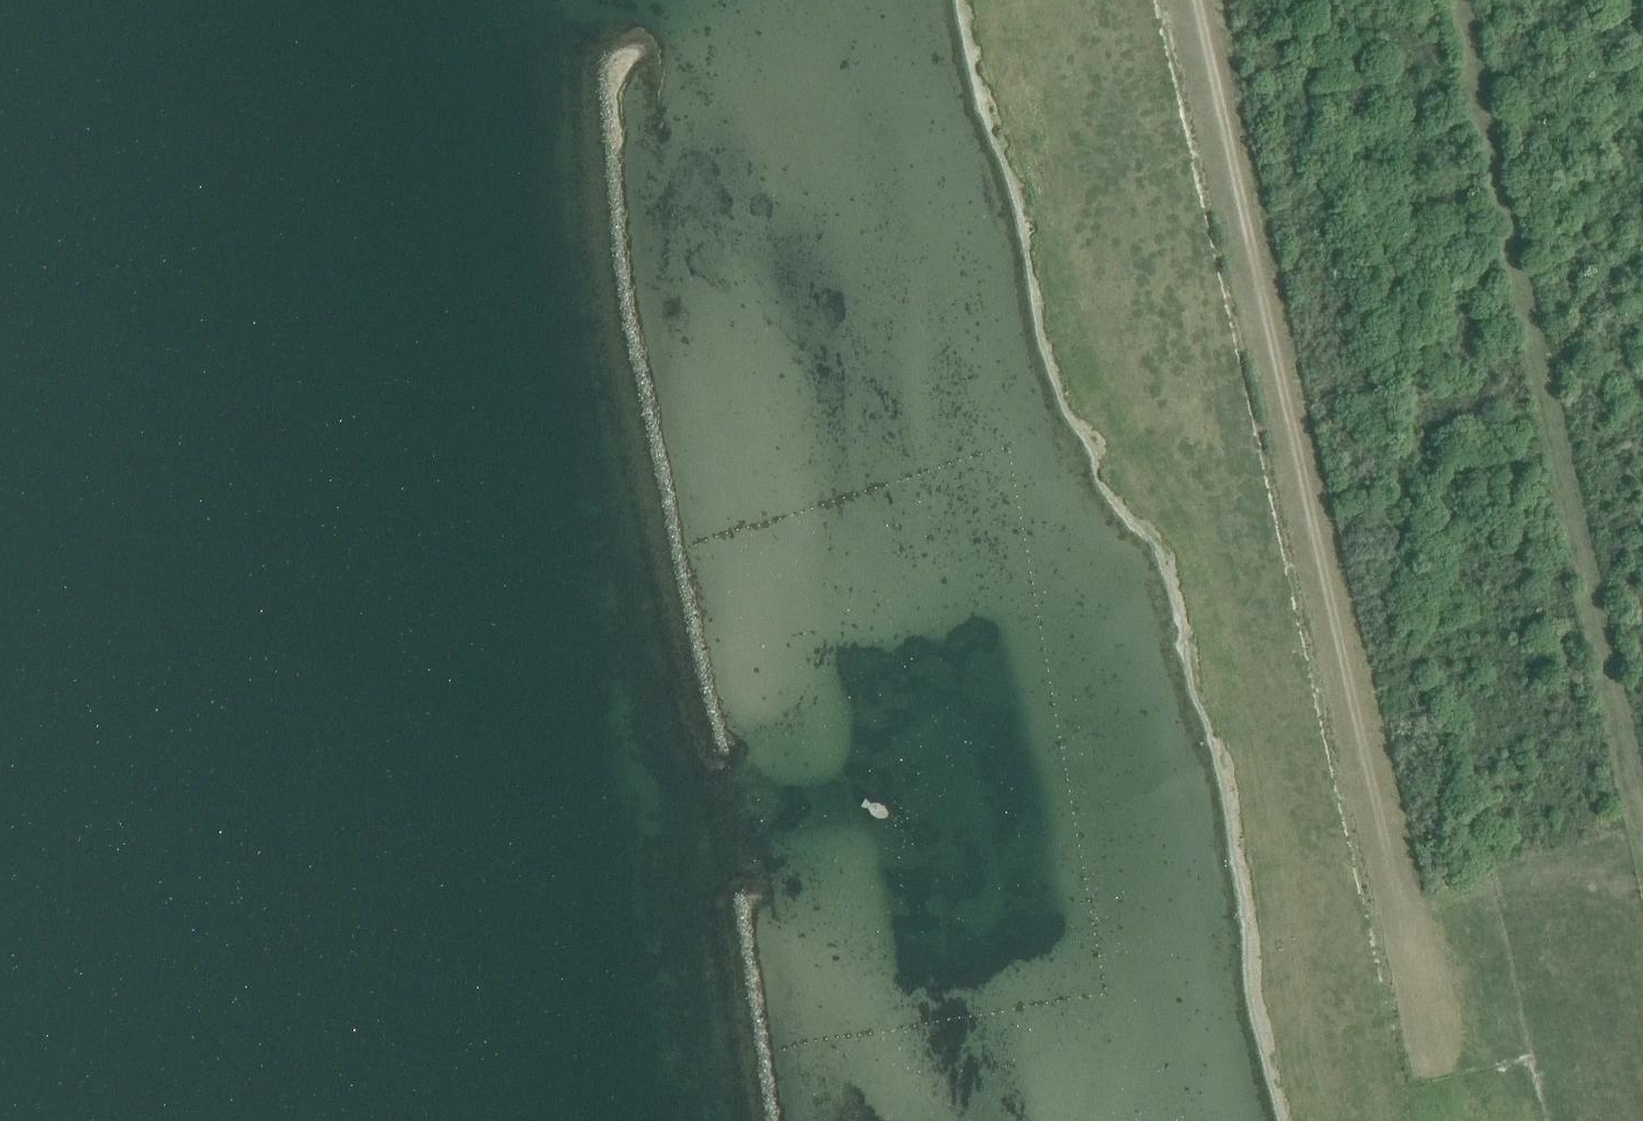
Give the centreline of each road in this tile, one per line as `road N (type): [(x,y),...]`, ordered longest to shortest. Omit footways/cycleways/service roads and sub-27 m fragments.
road 1 (track): [(1451,1120),(1185,0)]

